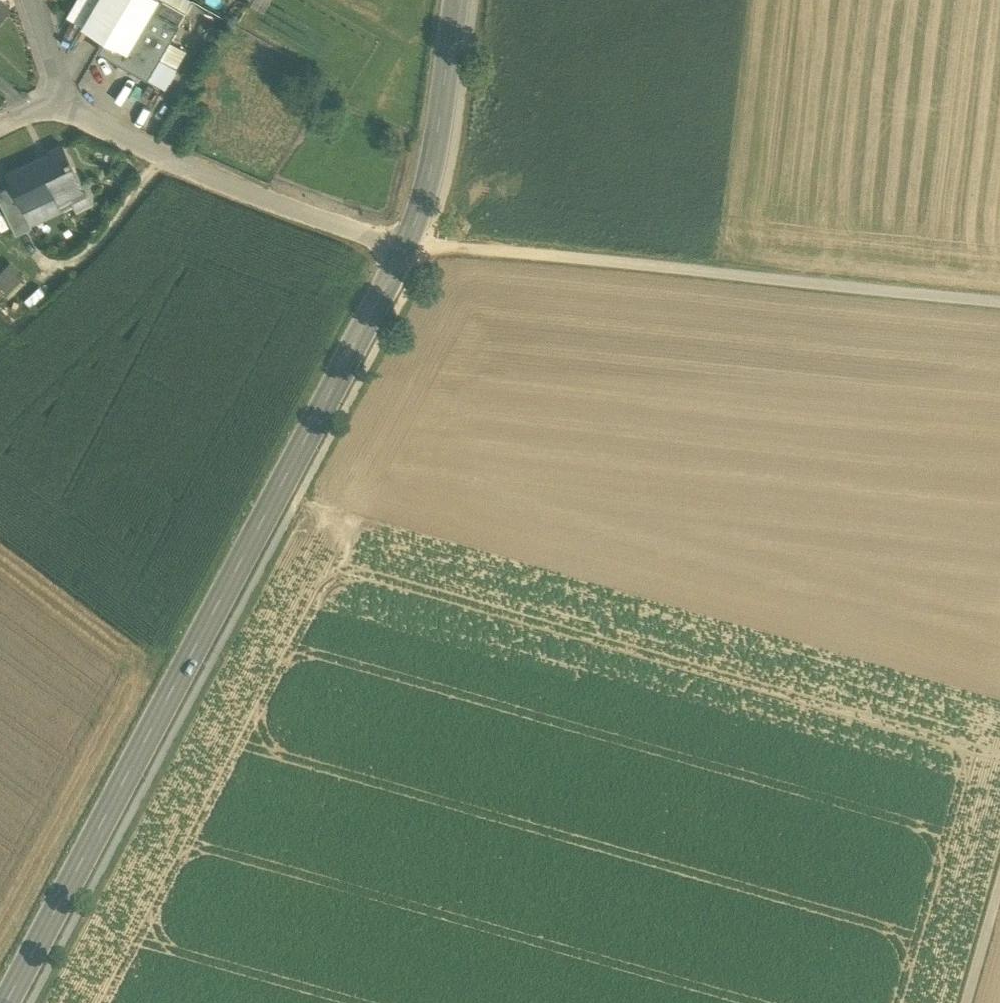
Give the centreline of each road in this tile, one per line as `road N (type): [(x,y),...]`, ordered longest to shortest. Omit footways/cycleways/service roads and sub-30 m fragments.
road 1 (secondary): [(7,1002),(407,251)]
road 2 (track): [(999,304),(411,243)]
road 3 (residential): [(55,103),(231,188),(407,251)]
road 4 (secondary): [(407,251),(431,178),(455,0)]
road 5 (track): [(999,884),(966,1002)]

